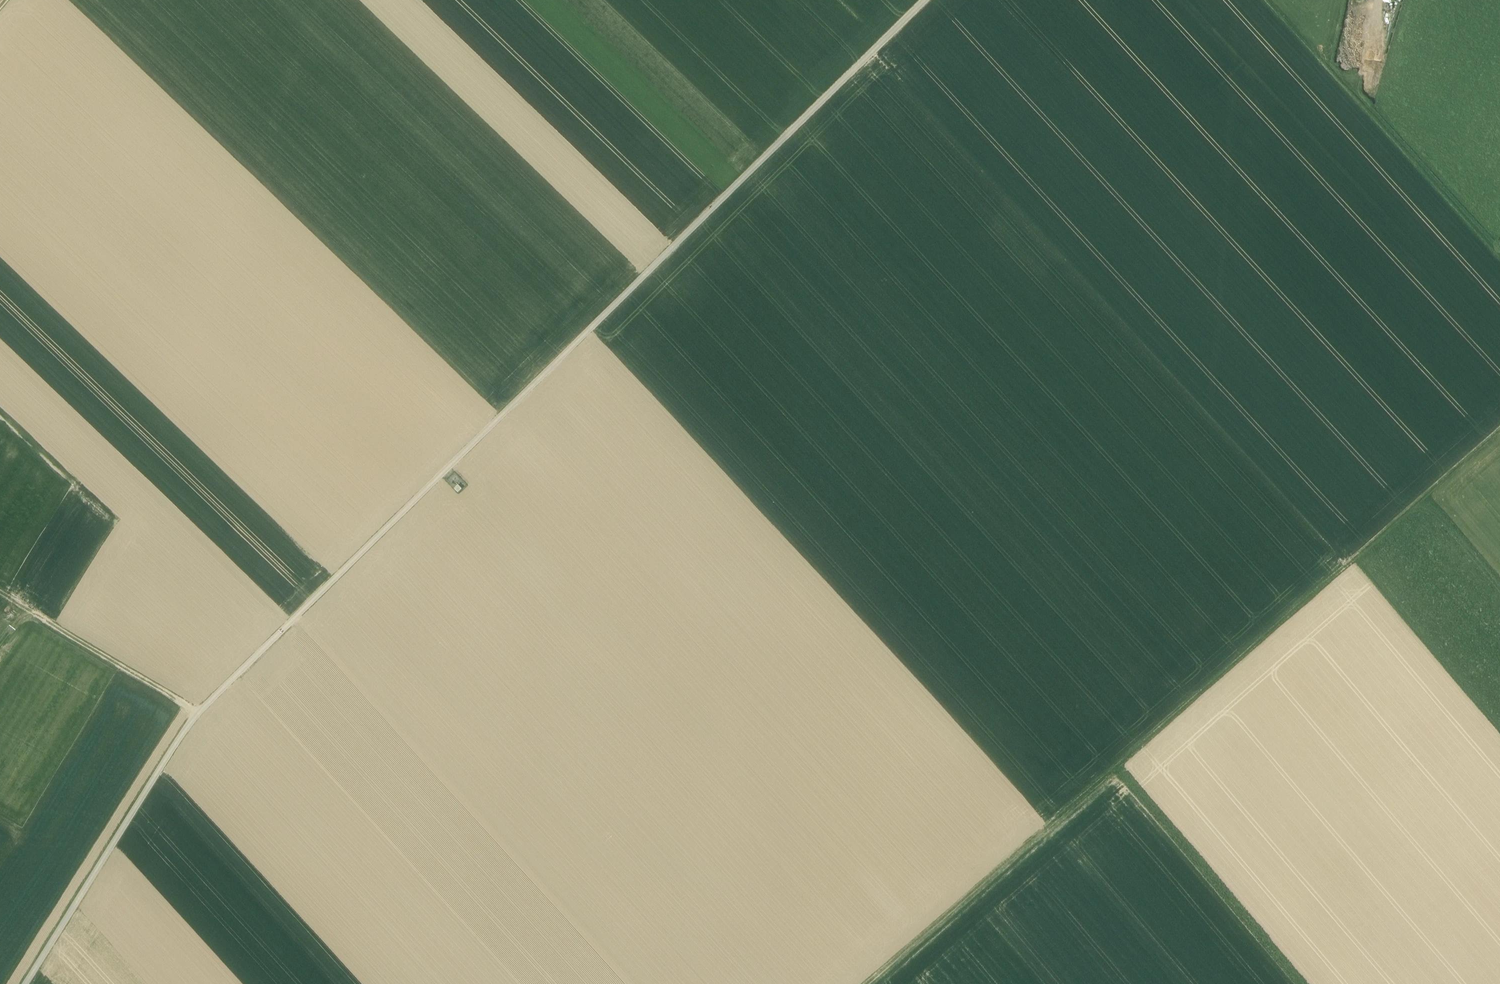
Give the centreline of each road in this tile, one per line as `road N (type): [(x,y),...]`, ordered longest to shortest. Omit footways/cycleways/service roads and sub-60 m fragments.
road 1 (track): [(924,0),(196,714),(36,983)]
road 2 (track): [(865,983),(1499,431)]
road 3 (track): [(1499,255),(1267,0)]
road 4 (track): [(196,714),(44,622),(24,629),(0,660)]

